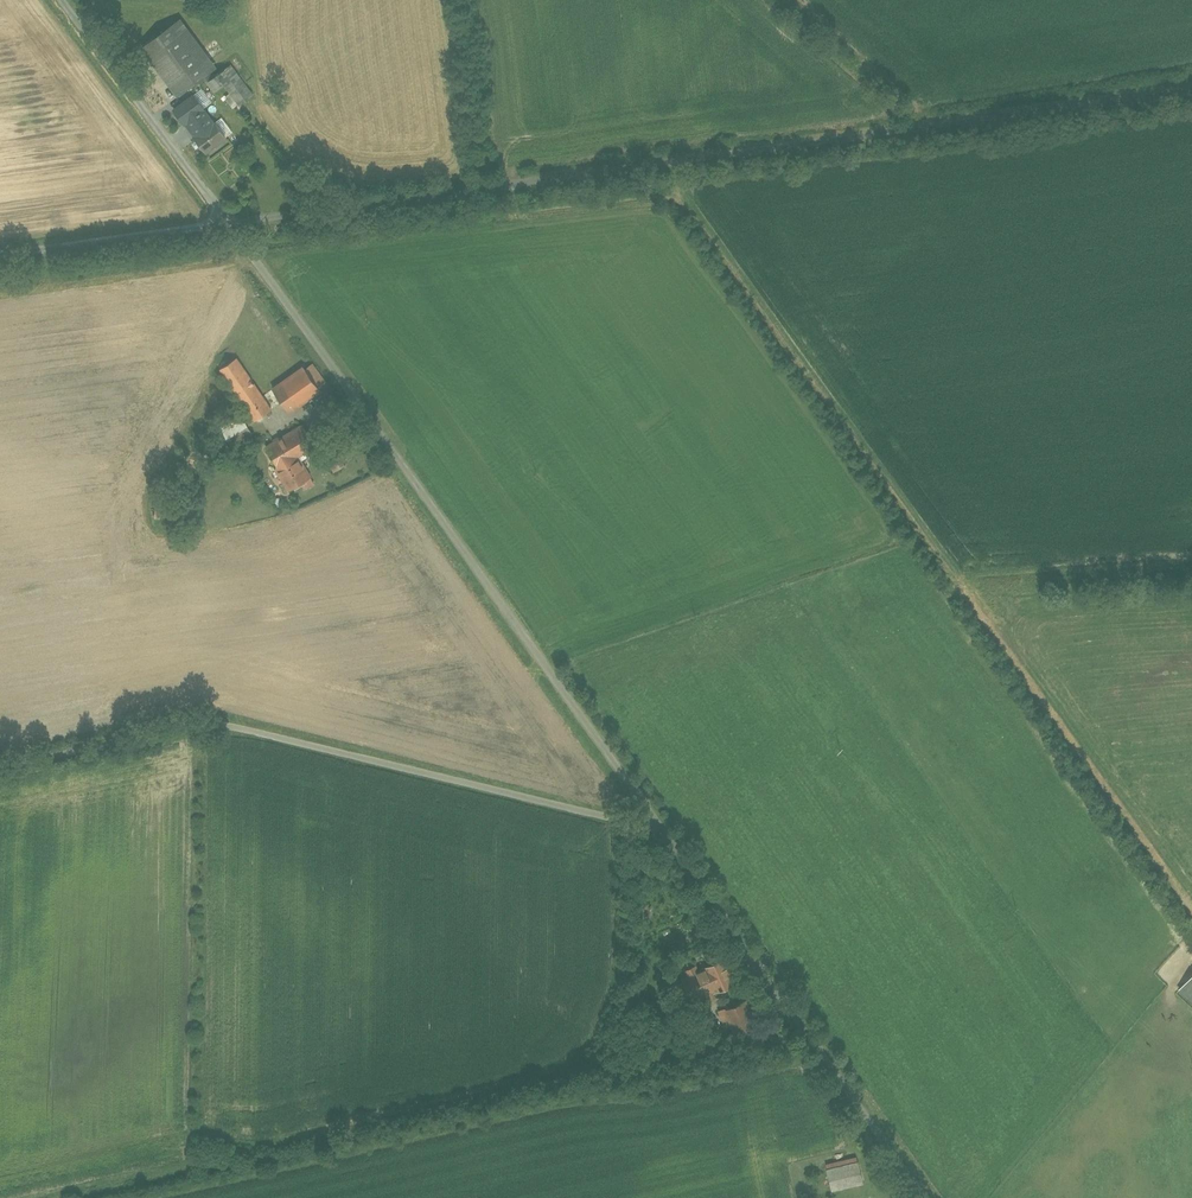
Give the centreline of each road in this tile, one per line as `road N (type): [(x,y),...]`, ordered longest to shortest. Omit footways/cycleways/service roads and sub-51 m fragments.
road 1 (residential): [(1191,86),(228,218)]
road 2 (residential): [(228,218),(652,820)]
road 3 (residential): [(652,820),(618,821),(411,771),(230,717),(0,758)]
road 4 (residential): [(652,820),(909,1197)]
road 5 (residential): [(64,0),(228,218)]
road 6 (residential): [(228,218),(0,251)]

